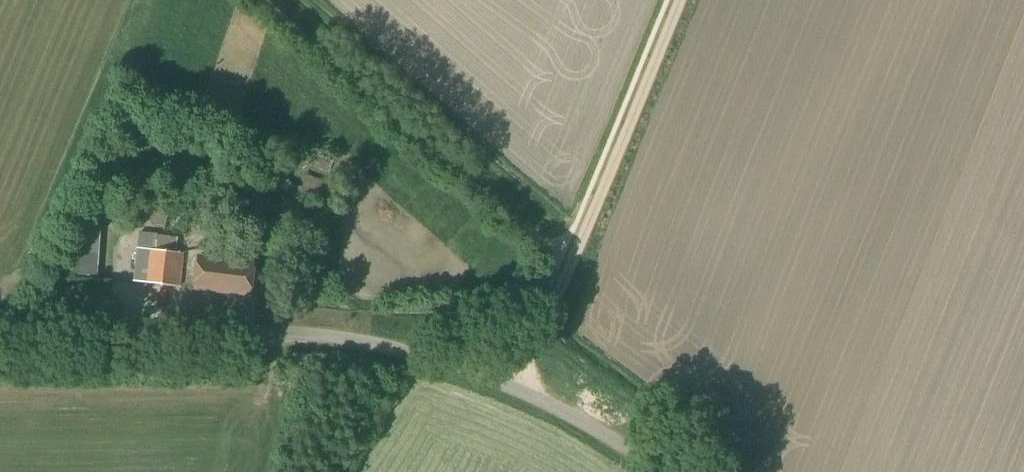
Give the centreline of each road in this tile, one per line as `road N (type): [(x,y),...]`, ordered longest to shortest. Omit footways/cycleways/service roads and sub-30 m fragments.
road 1 (unclassified): [(663,471),(508,388),(367,337),(0,338)]
road 2 (track): [(508,388),(558,291),(678,0)]

